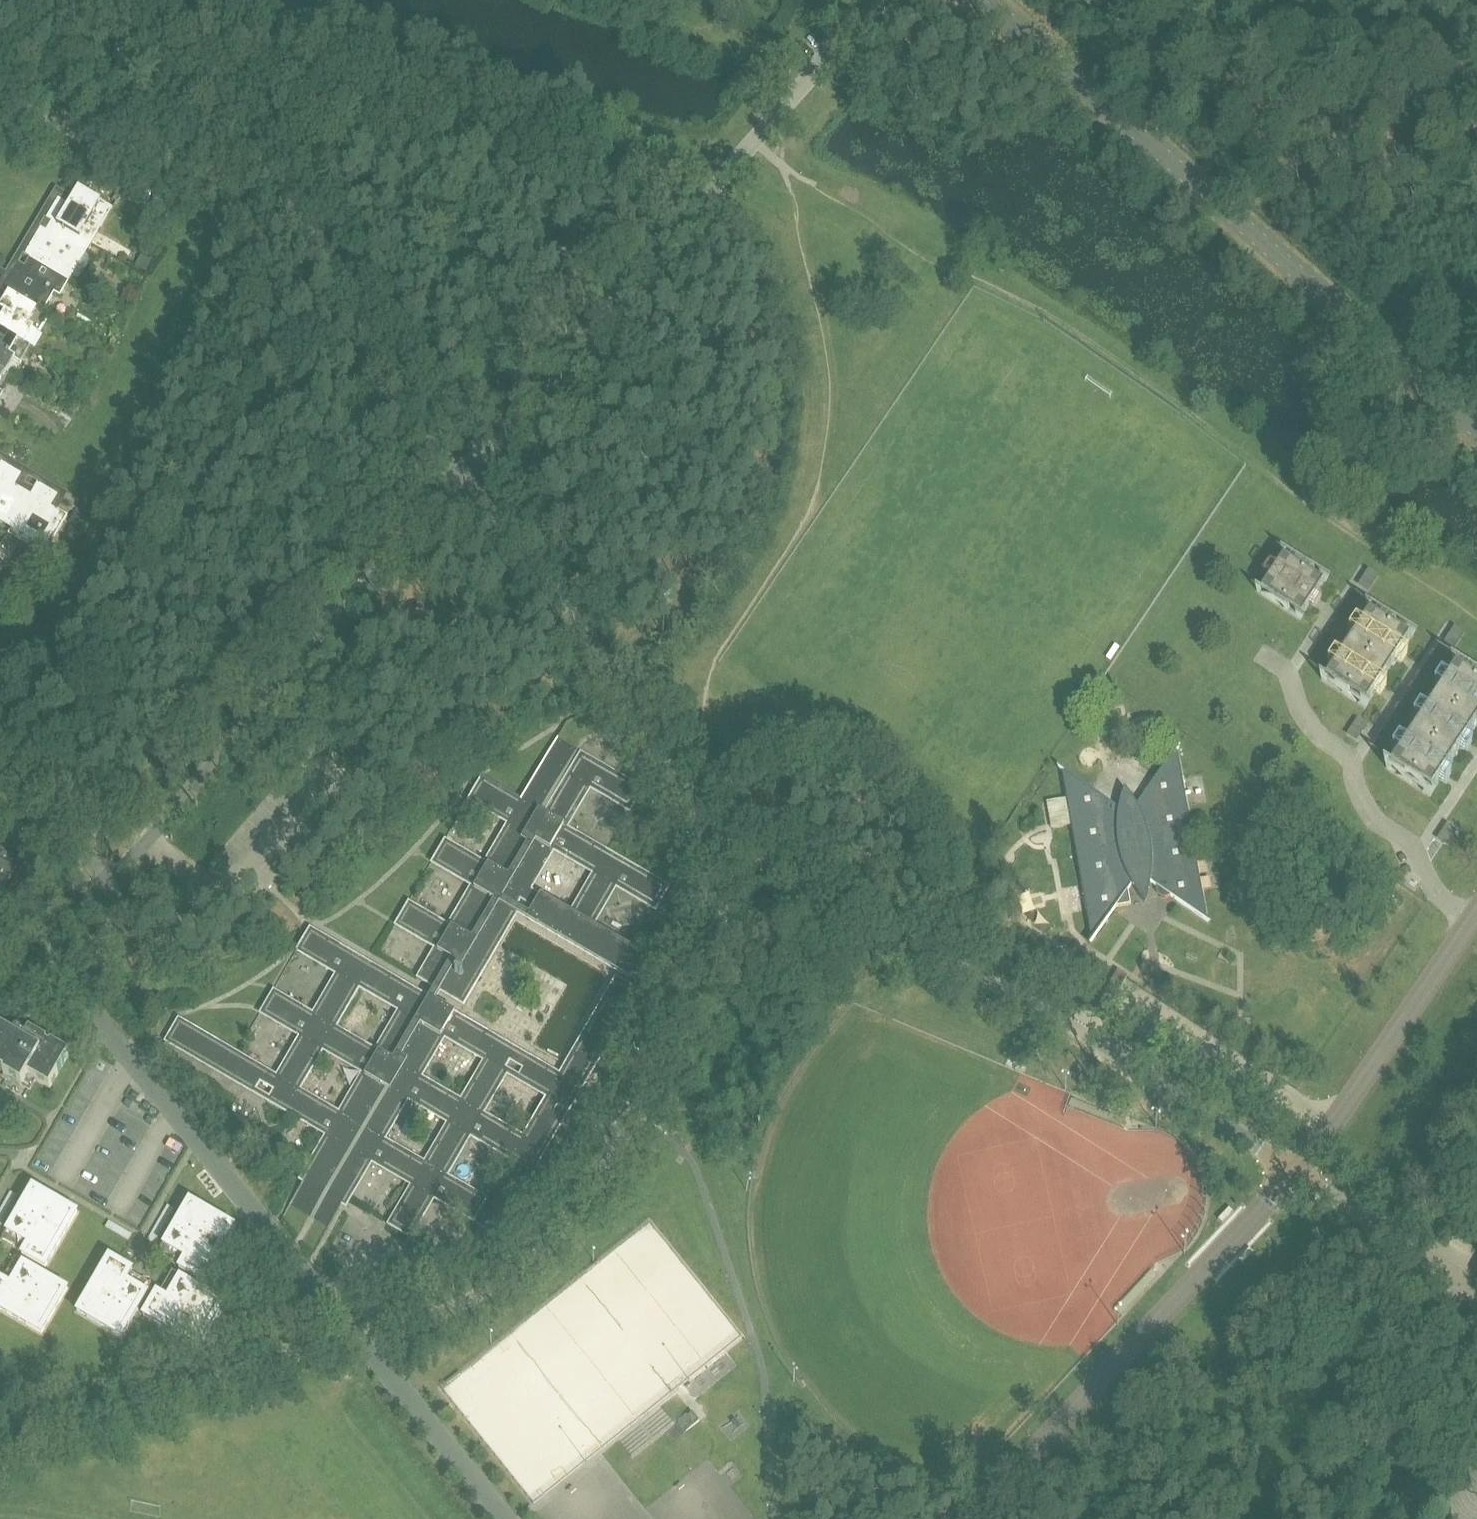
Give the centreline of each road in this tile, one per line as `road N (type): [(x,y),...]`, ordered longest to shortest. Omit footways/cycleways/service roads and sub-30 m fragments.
road 1 (track): [(1476,617),(1286,492),(1050,315),(926,262),(784,167)]
road 2 (tertiary): [(1476,425),(999,0)]
road 3 (residential): [(459,470),(289,182),(252,165),(0,112)]
road 4 (residential): [(459,470),(866,0)]
road 5 (residential): [(357,1336),(61,974),(60,945),(115,878)]
road 6 (residential): [(357,1336),(464,1302),(535,1256),(587,1197),(632,1120),(677,1006),(727,944)]
road 7 (residential): [(115,878),(459,470)]
road 8 (residential): [(1296,1172),(1009,984),(855,921)]
road 9 (unclassified): [(971,1518),(1036,1440),(1296,1172)]
road 10 (residential): [(719,829),(664,758),(559,595),(459,470)]
road 11 (residential): [(0,1461),(357,1336)]
road 12 (unclassified): [(1296,1172),(1476,917)]
road 13 (unclassified): [(505,1518),(357,1336)]
road 14 (residential): [(855,921),(719,829)]
road 15 (residential): [(0,805),(115,878)]
road 16 (residential): [(855,921),(802,918),(727,944)]

